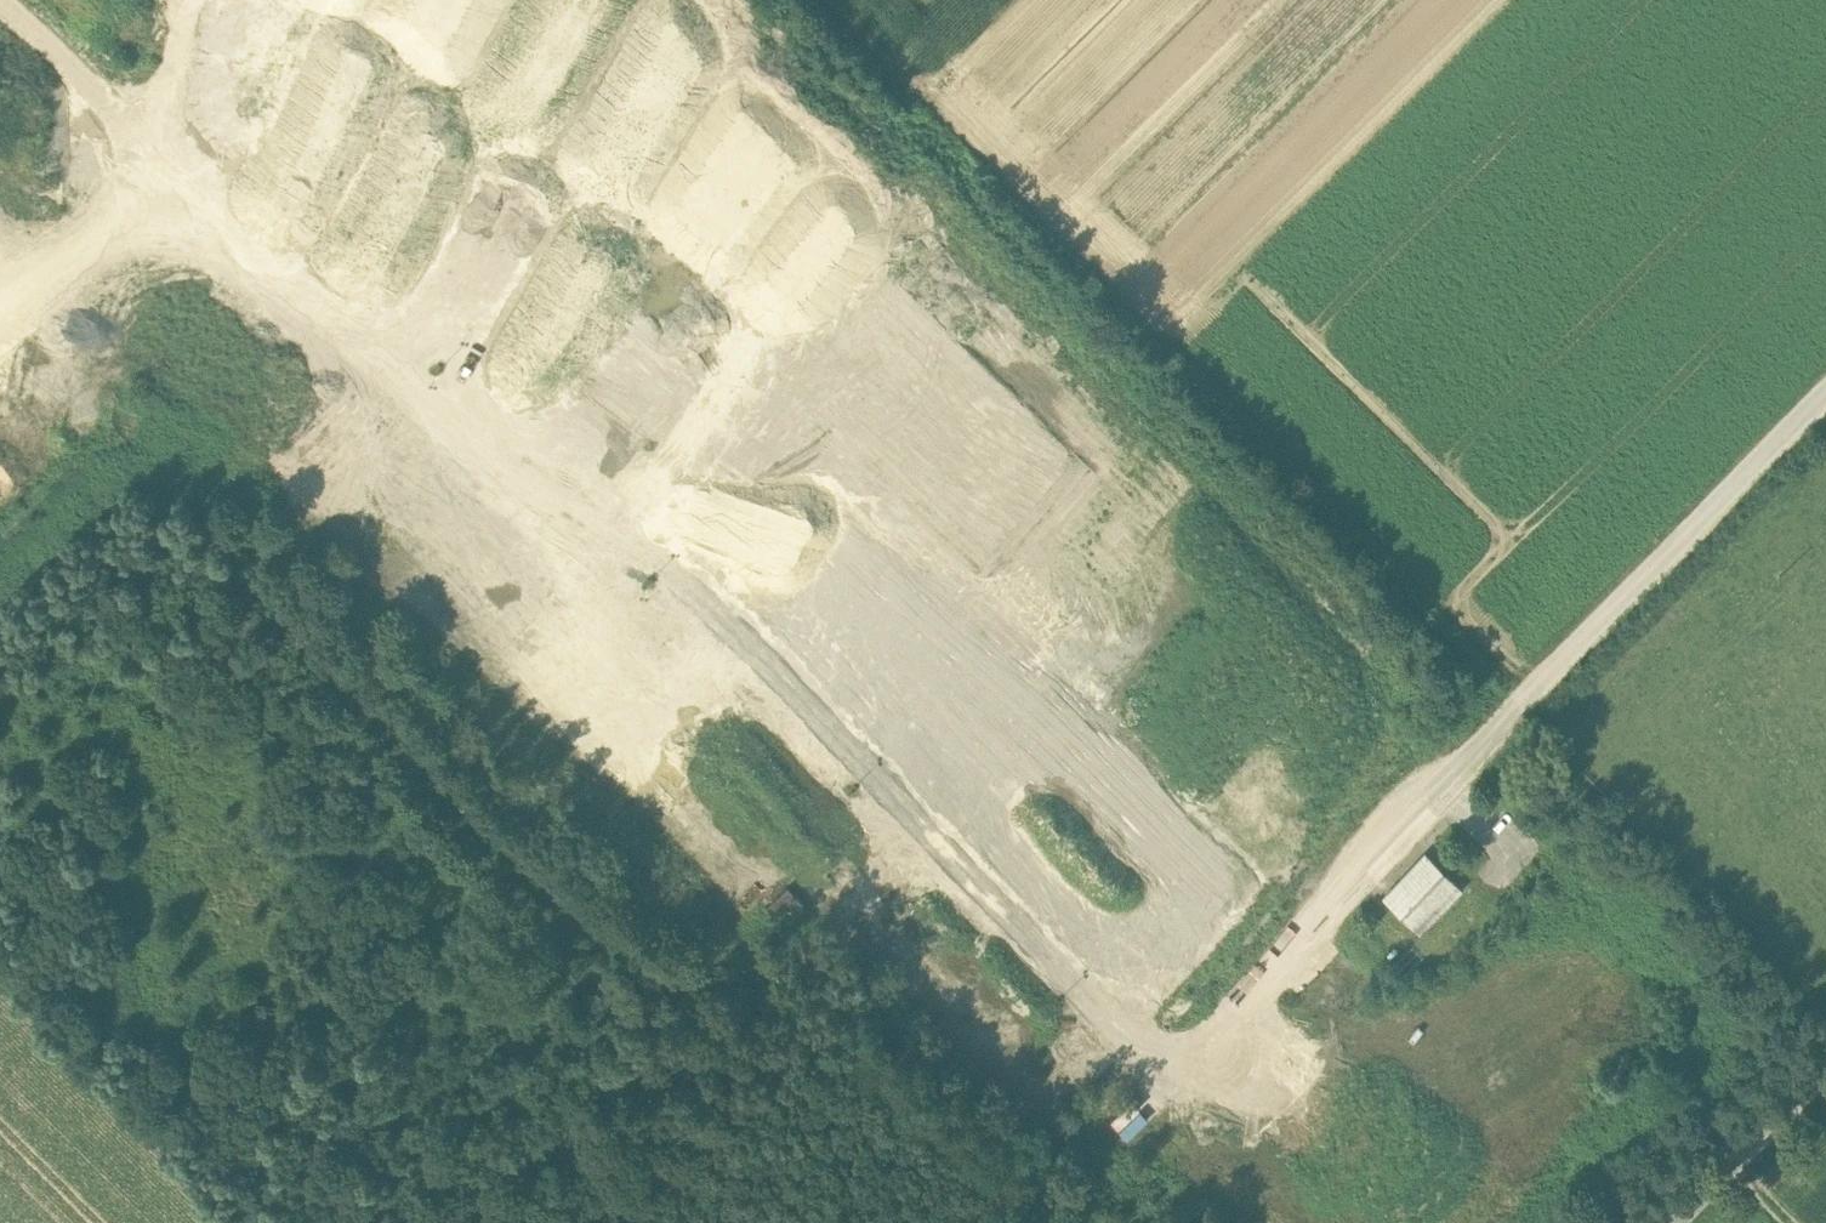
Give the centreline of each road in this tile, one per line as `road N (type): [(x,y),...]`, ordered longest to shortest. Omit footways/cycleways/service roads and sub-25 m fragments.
road 1 (tertiary): [(1825,1065),(1669,1222)]

